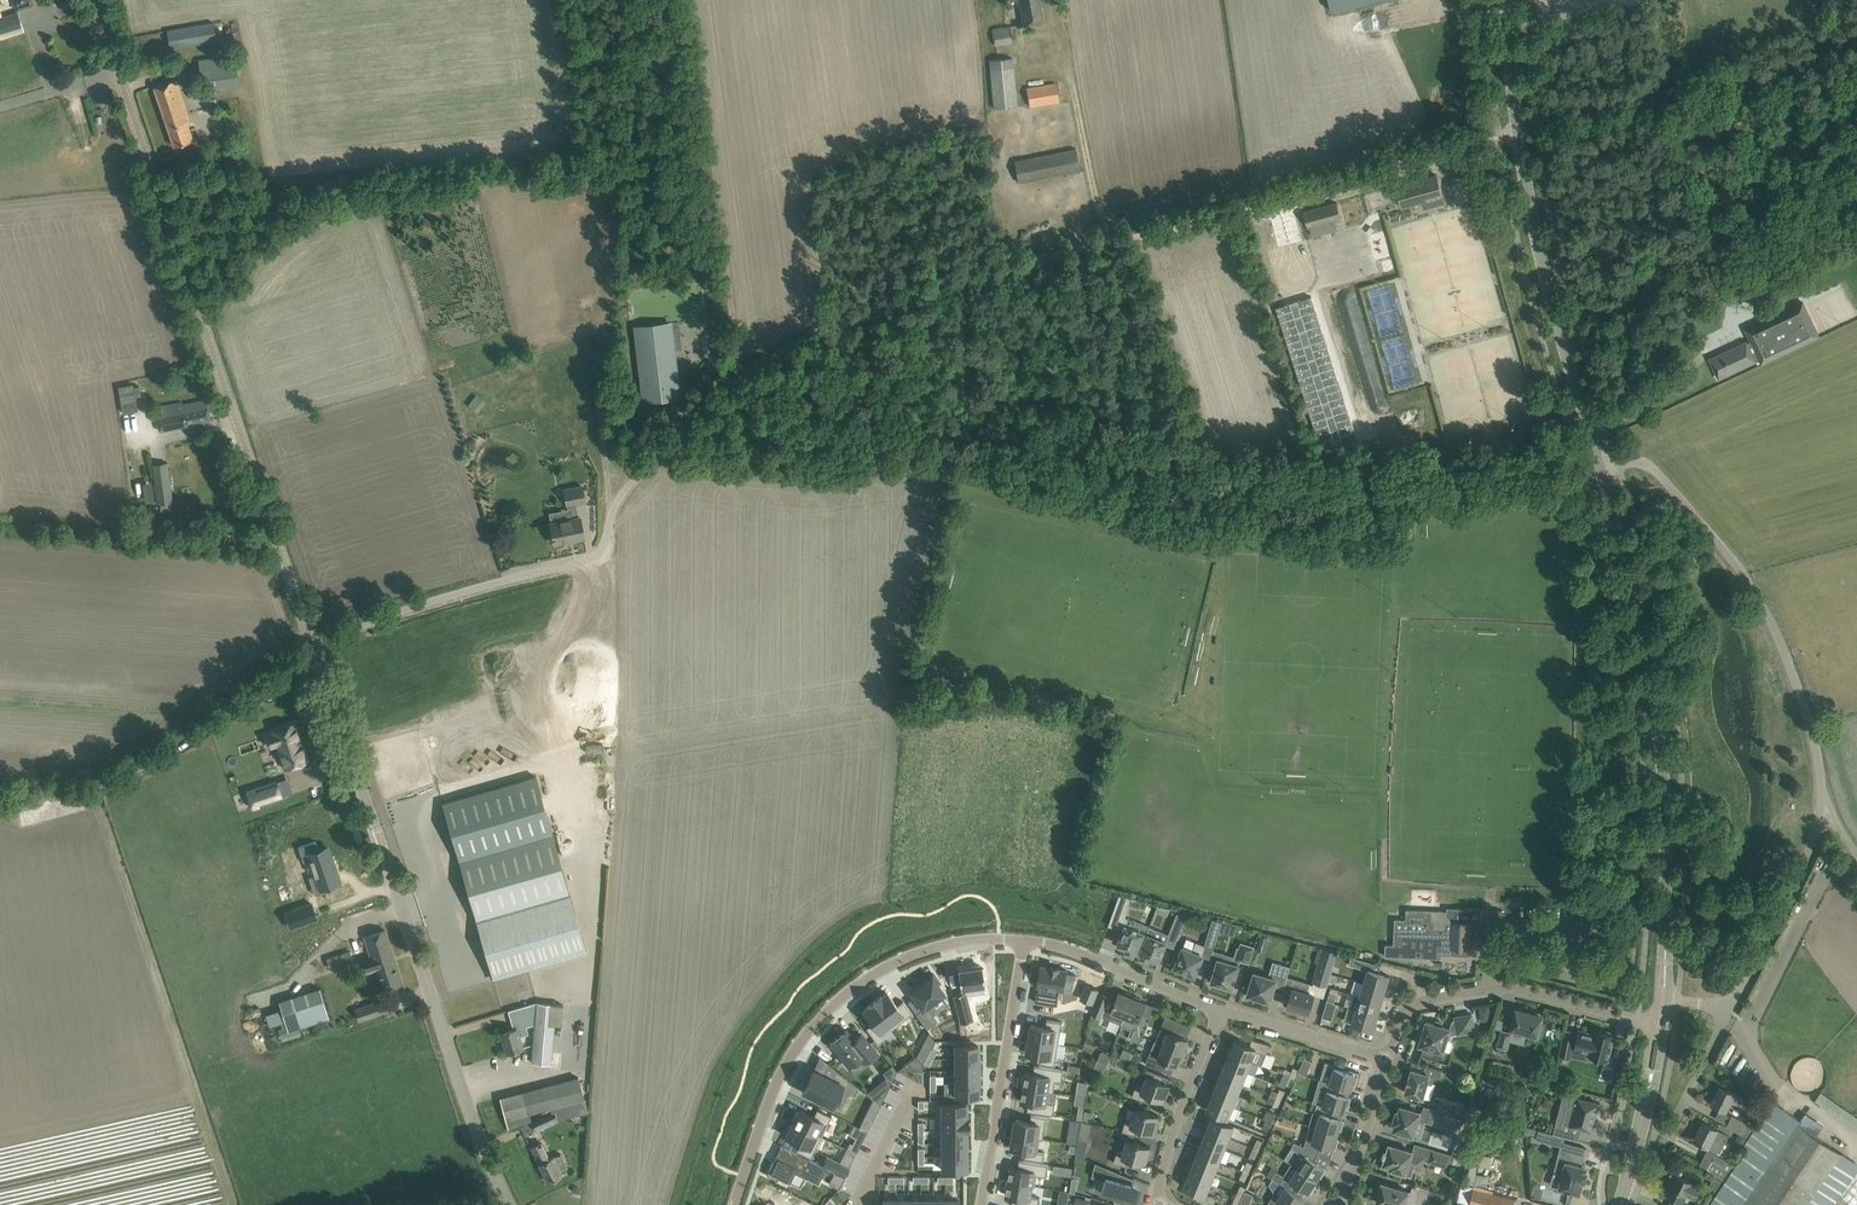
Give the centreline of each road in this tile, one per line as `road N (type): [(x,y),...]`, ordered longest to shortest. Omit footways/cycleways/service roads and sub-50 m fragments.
road 1 (track): [(1499,138),(857,314),(728,390),(639,475)]
road 2 (tertiary): [(314,645),(91,0)]
road 3 (tertiary): [(509,1204),(391,905),(314,645)]
road 4 (tertiary): [(1600,471),(1541,257),(1506,0)]
road 5 (tertiary): [(1666,942),(1659,719),(1600,471)]
road 6 (unclassified): [(1822,819),(1805,705),(1742,584),(1643,466),(1600,471)]
road 7 (residential): [(734,1204),(774,1081),(853,986),(941,945),(1026,940)]
road 8 (unclassified): [(314,645),(449,596),(589,559),(617,499),(639,475)]
road 9 (track): [(1856,34),(1499,138)]
road 10 (residential): [(1386,1060),(1404,1011),(1416,1001),(1507,985),(1655,1023)]
road 11 (residential): [(981,1204),(1026,940)]
road 12 (unclassified): [(1730,1012),(1822,819)]
road 13 (residential): [(1155,1204),(1220,1011)]
road 14 (residential): [(1386,1060),(1220,1011)]
road 15 (residential): [(1329,1204),(1358,1149),(1386,1060)]
road 16 (residential): [(1730,1012),(1667,1144)]

